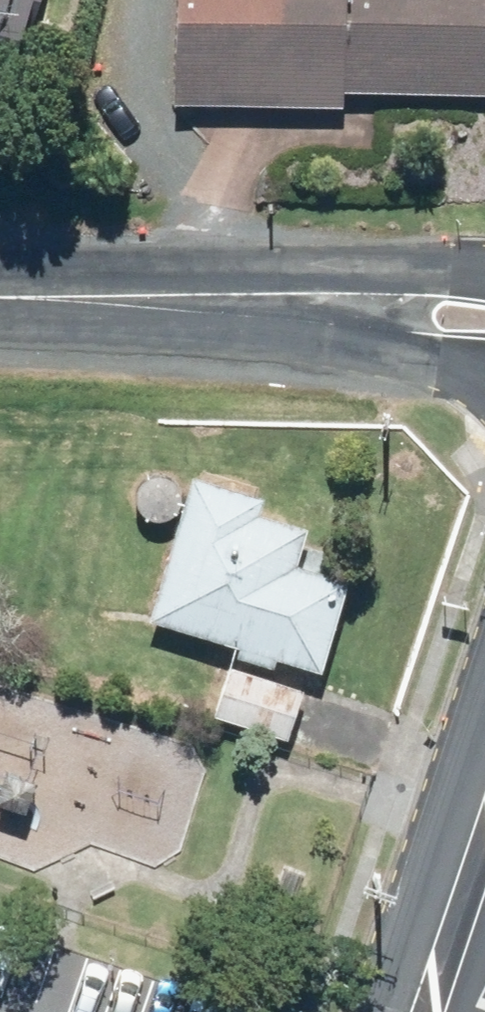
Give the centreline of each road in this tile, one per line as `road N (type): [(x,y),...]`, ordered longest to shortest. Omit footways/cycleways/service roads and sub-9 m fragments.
road 1 (unclassified): [(484,373),(406,354),(134,320),(57,297)]
road 2 (unclassified): [(57,297),(312,273),(484,275)]
road 3 (secondary): [(397,1011),(464,894)]

